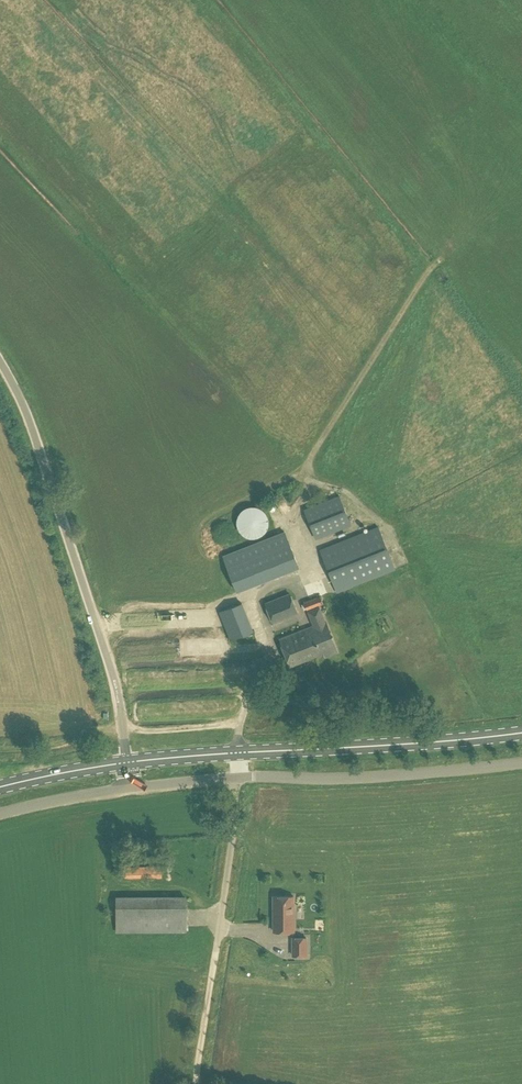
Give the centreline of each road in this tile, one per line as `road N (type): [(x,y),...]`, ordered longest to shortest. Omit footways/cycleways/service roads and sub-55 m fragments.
road 1 (unclassified): [(127,763),(117,689),(41,443),(0,363)]
road 2 (primary): [(237,753),(521,733)]
road 3 (unclassified): [(521,764),(349,778),(238,777)]
road 4 (unclassified): [(218,931),(238,777)]
road 5 (track): [(193,1083),(218,931)]
road 6 (unclassified): [(129,787),(0,814)]
road 7 (primary): [(0,787),(127,763)]
road 8 (track): [(124,733),(0,749)]

